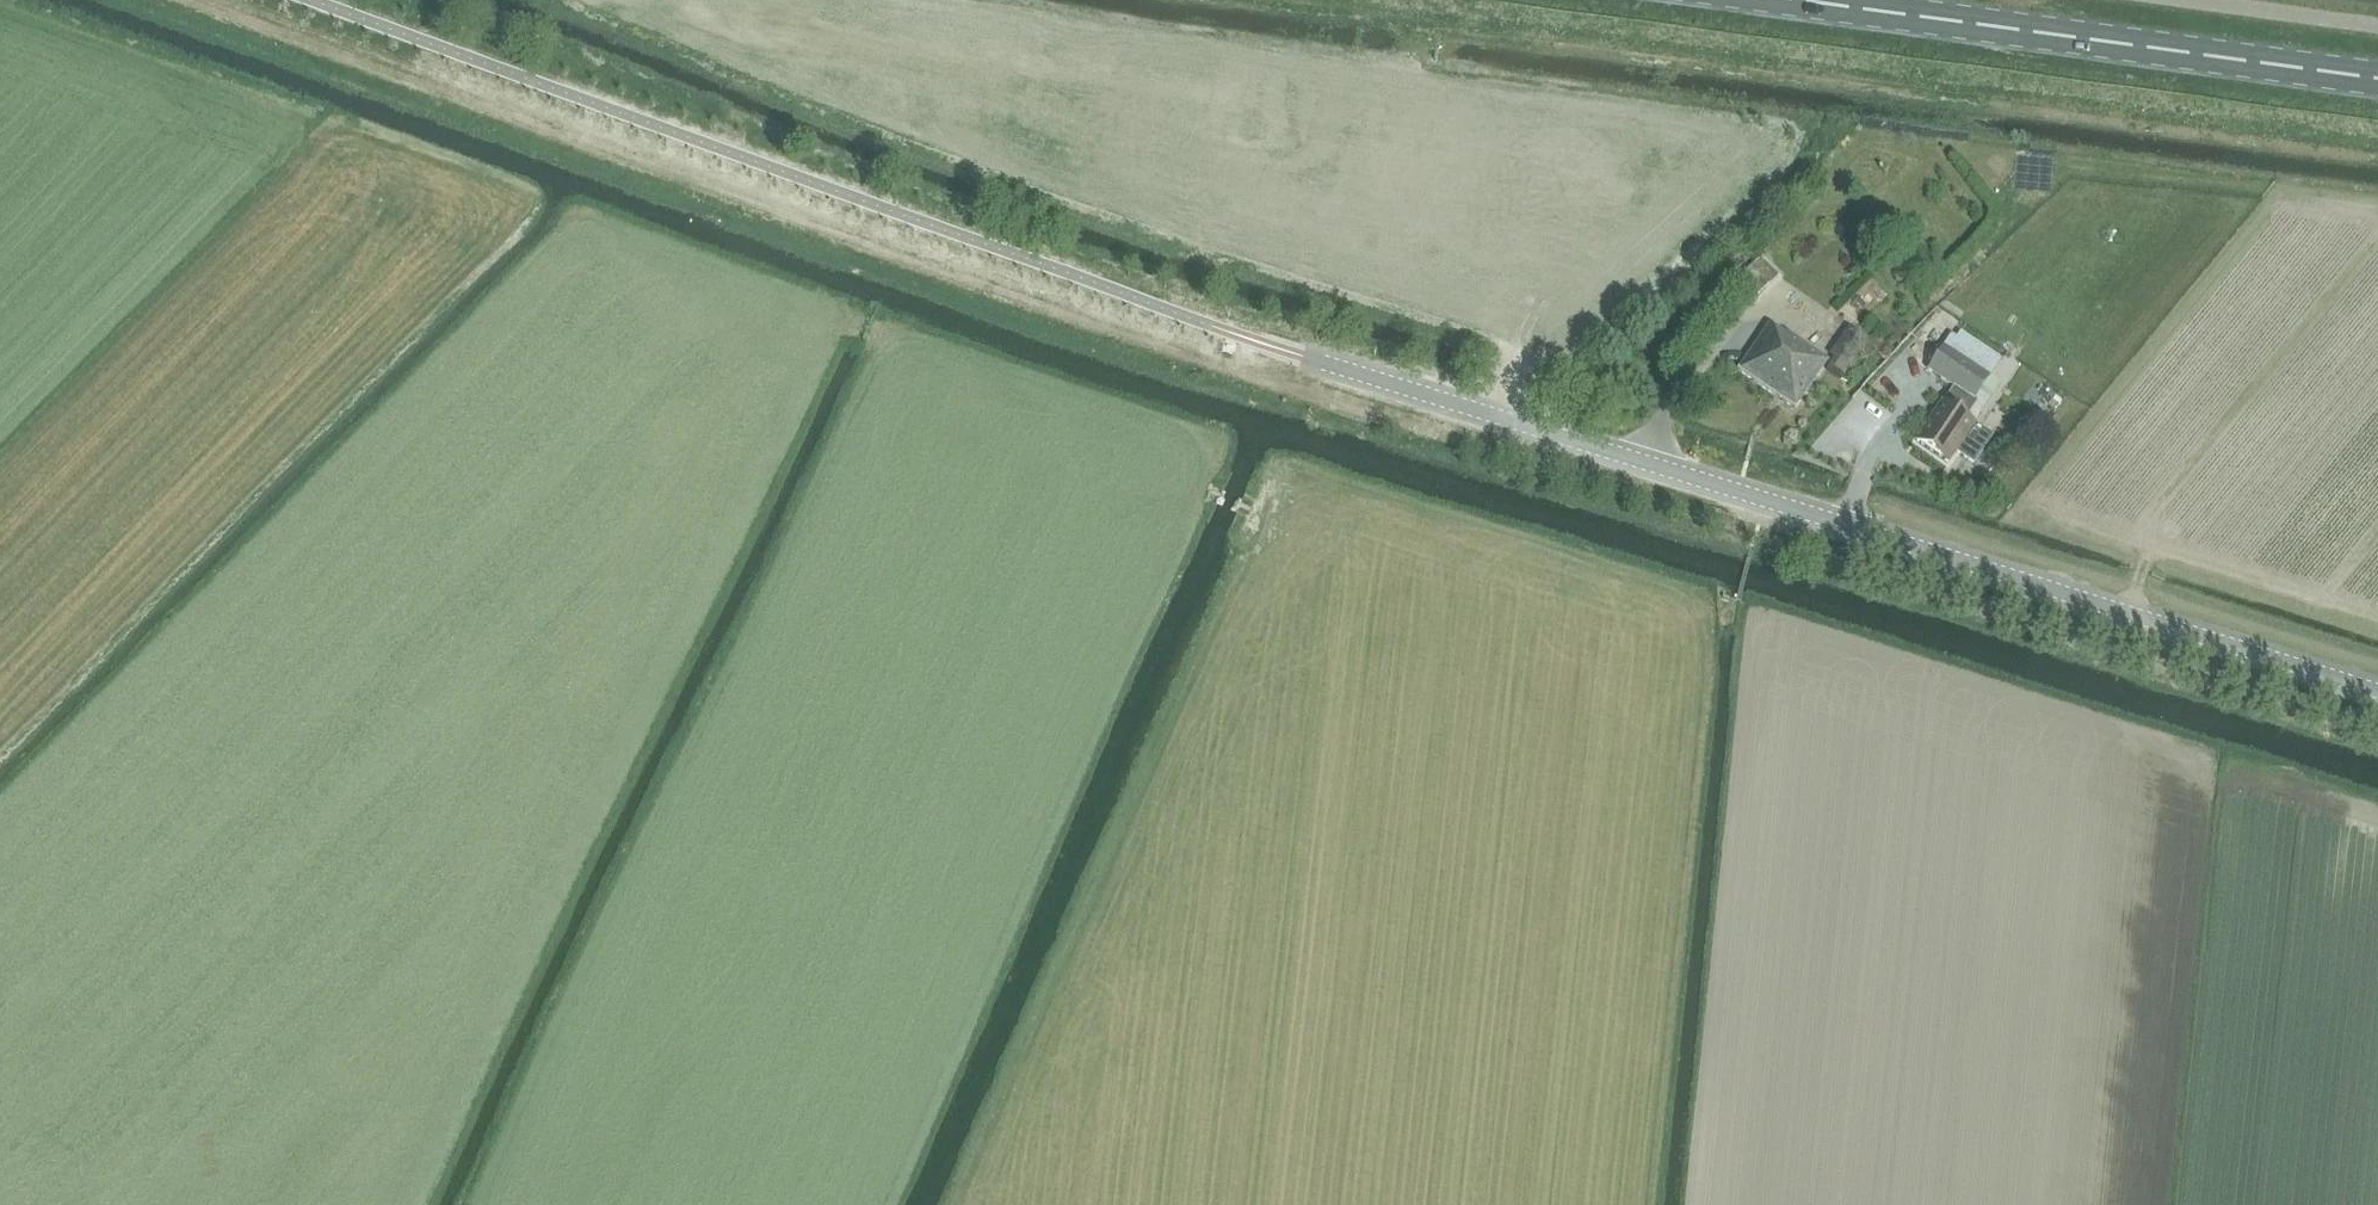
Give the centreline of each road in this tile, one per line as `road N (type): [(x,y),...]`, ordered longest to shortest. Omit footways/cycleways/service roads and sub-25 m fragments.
road 1 (unclassified): [(1306,356),(2377,691)]
road 2 (primary): [(2377,77),(1810,0)]
road 3 (unclassified): [(2377,24),(2198,0)]

